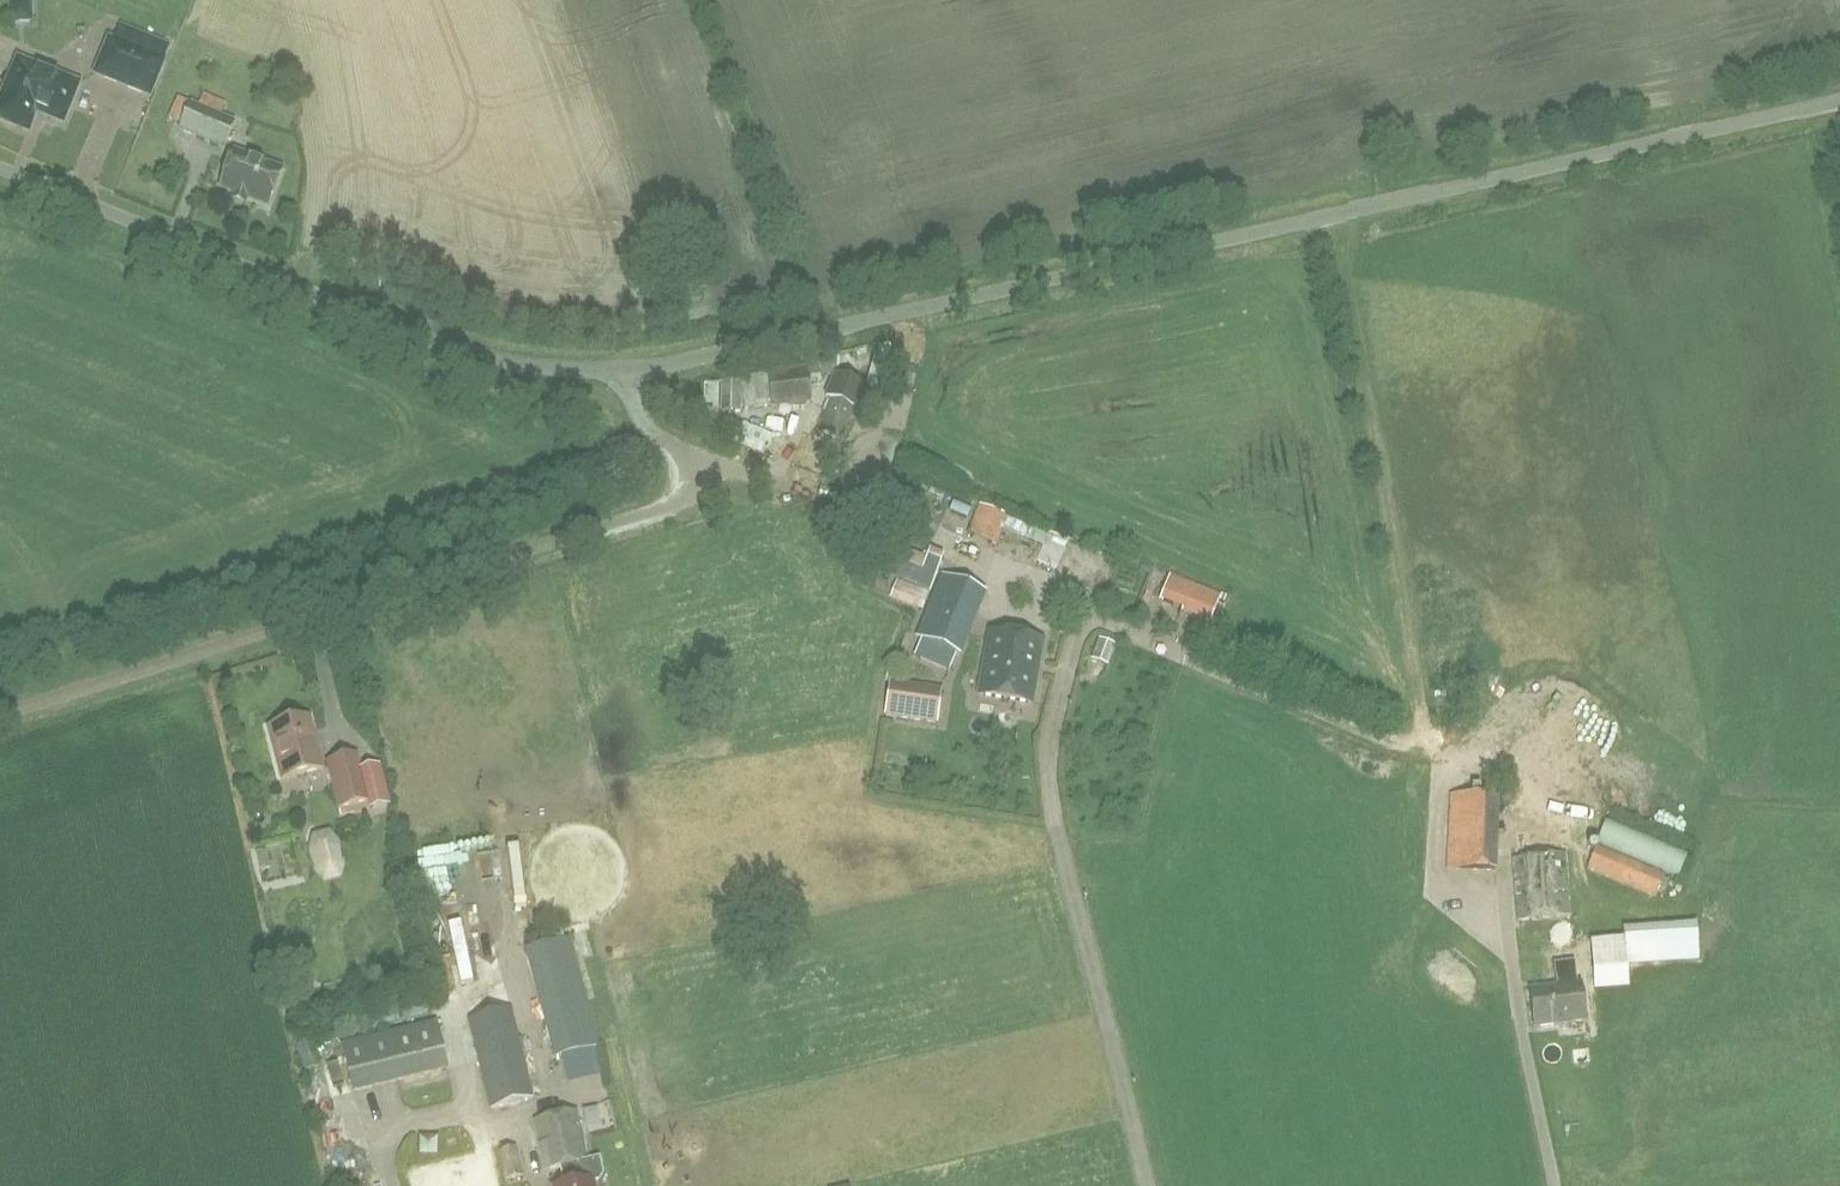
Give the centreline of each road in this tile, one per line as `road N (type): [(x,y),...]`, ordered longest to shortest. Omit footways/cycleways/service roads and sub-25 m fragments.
road 1 (unclassified): [(1839,99),(627,371)]
road 2 (unclassified): [(0,716),(661,509),(689,491),(695,468)]
road 3 (track): [(1331,216),(1421,732),(1402,744),(1236,677)]
road 4 (unclassified): [(627,371),(523,365),(447,346),(0,168)]
road 5 (unclassified): [(695,468),(646,429),(627,371)]

